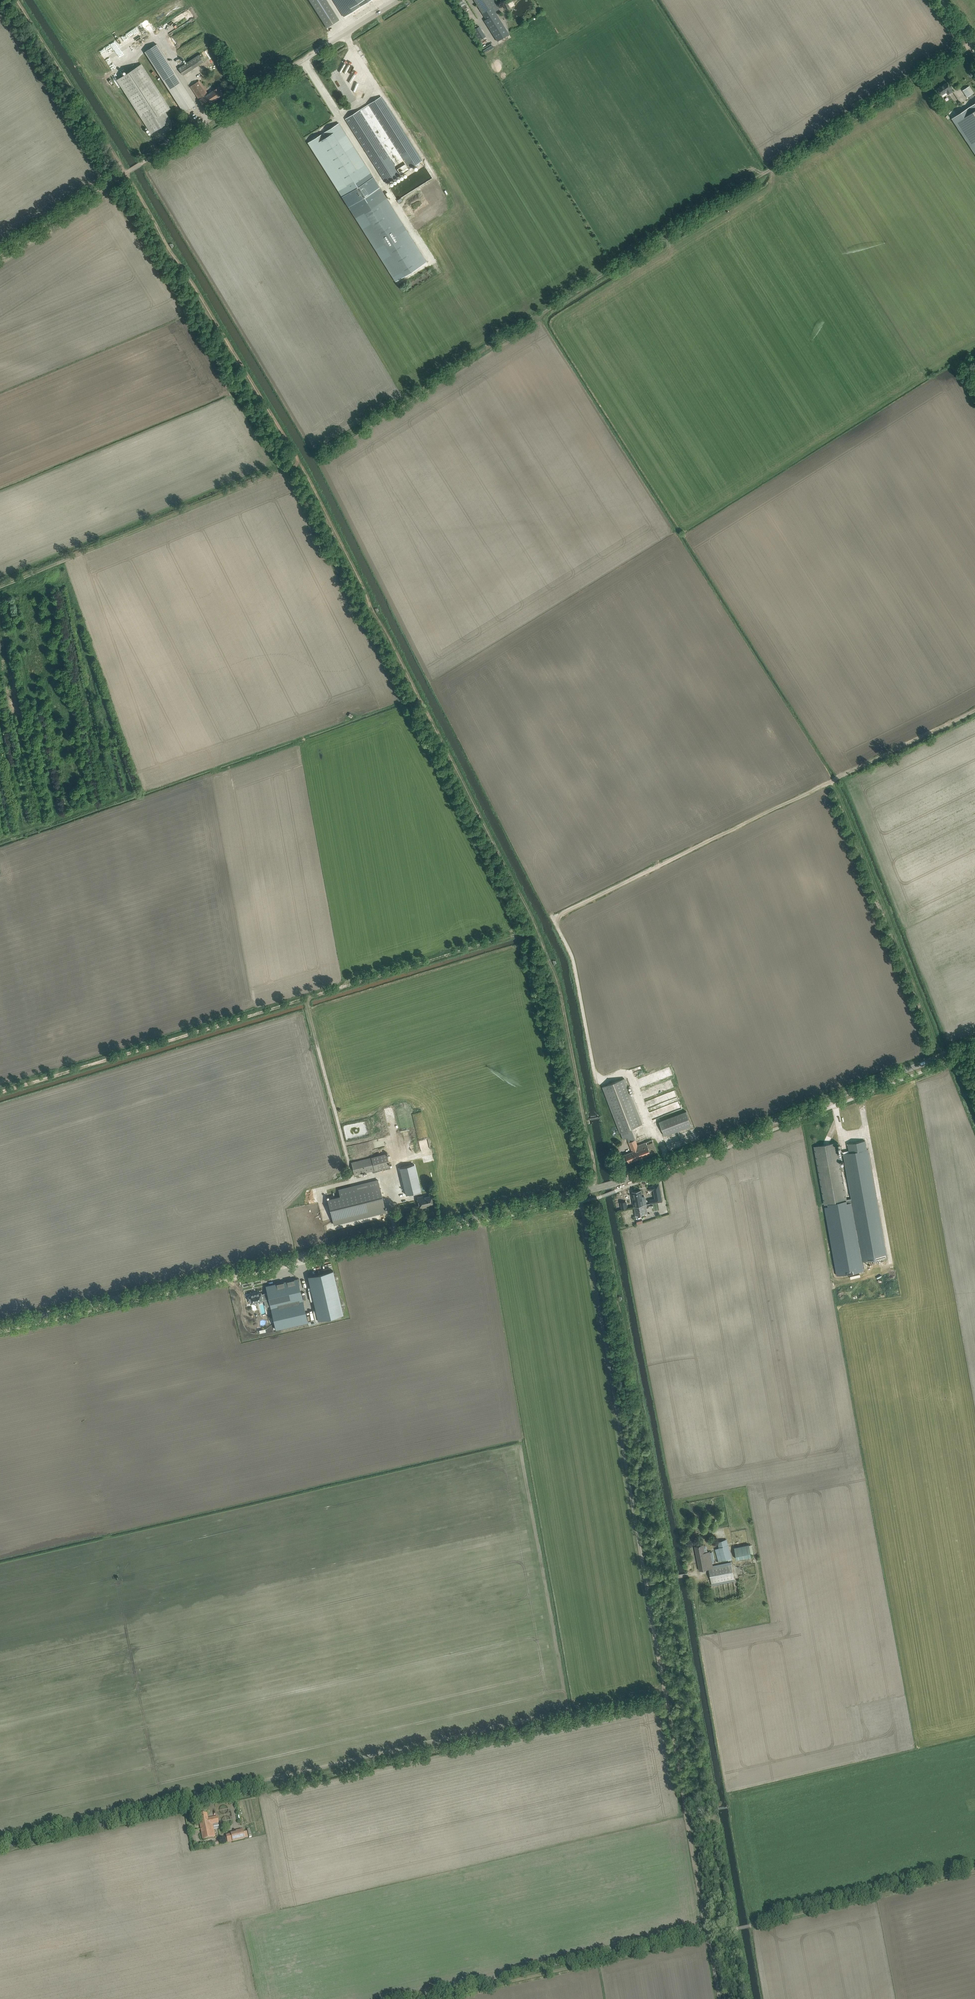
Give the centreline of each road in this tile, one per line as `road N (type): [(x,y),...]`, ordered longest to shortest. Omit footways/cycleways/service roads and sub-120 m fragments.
road 1 (track): [(315,456),(967,44)]
road 2 (track): [(974,712),(559,918),(597,1081)]
road 3 (tertiary): [(0,1325),(579,1192)]
road 4 (track): [(539,927),(0,1092)]
road 5 (track): [(539,927),(300,464)]
road 6 (track): [(666,1695),(239,1791)]
road 7 (unclassified): [(674,1577),(646,1582),(579,1192)]
road 8 (track): [(646,1582),(725,1998)]
road 9 (tertiary): [(579,1192),(974,1043)]
road 10 (track): [(300,464),(126,173)]
road 11 (track): [(300,464),(0,589)]
road 12 (unclassified): [(126,173),(399,0)]
road 13 (track): [(718,1931),(433,1998)]
road 14 (track): [(596,1188),(557,965),(539,927)]
road 15 (track): [(718,1931),(974,1870)]
road 16 (unclassified): [(0,1846),(239,1791)]
road 17 (track): [(352,1179),(307,997)]
road 18 (track): [(0,253),(126,173)]

